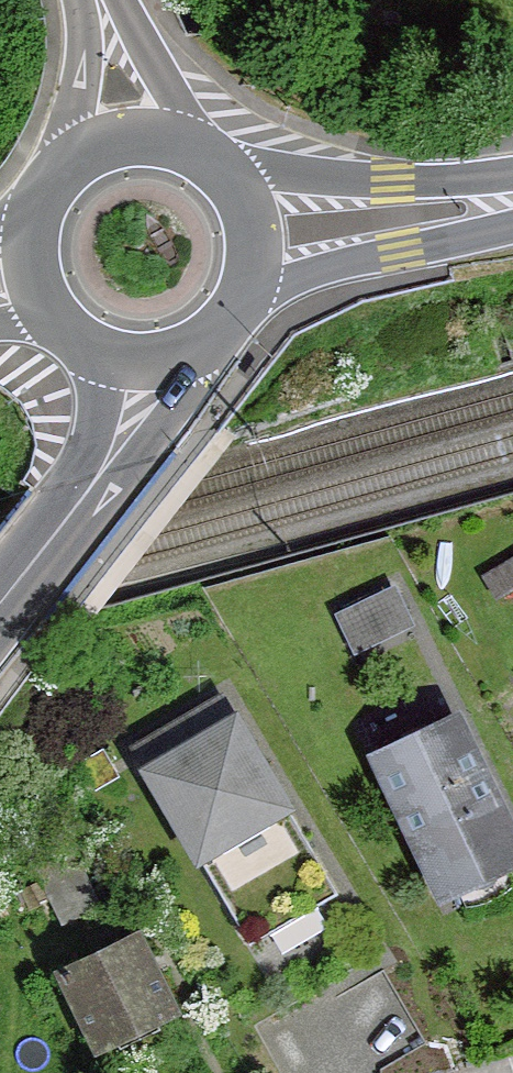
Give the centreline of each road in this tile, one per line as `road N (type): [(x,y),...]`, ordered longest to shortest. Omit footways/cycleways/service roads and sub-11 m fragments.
road 1 (primary): [(0,602),(111,464),(154,365)]
road 2 (primary): [(257,247),(512,205)]
road 3 (primary): [(154,365),(218,340),(254,282),(257,247)]
road 4 (residential): [(186,151),(105,1)]
road 5 (residential): [(105,1),(82,163)]
road 6 (primary): [(82,163),(55,190),(39,224),(35,262),(44,299)]
road 7 (primary): [(44,299),(89,349),(154,365)]
road 8 (primary): [(257,247),(236,189),(186,151)]

